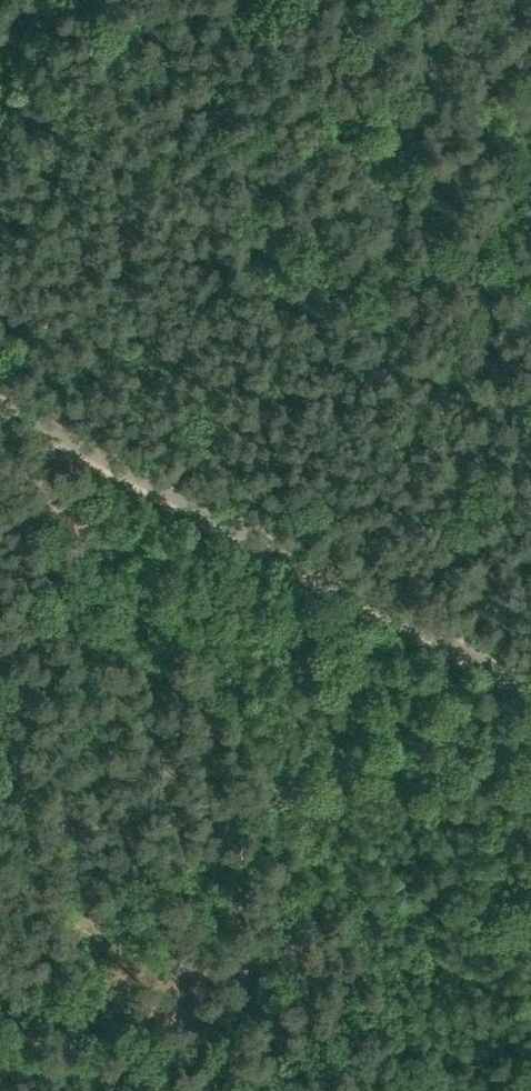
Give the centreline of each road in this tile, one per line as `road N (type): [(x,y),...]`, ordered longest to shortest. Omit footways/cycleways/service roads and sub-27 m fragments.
road 1 (unclassified): [(530,687),(0,401)]

